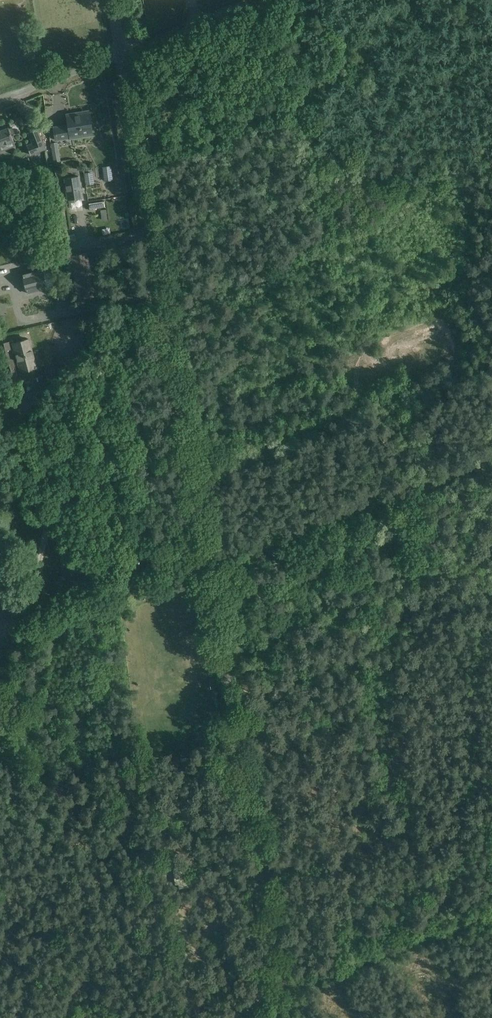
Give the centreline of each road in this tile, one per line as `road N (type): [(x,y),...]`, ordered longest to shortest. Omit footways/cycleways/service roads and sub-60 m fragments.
road 1 (unclassified): [(276,998),(117,55)]
road 2 (track): [(203,565),(491,459)]
road 3 (track): [(276,998),(480,920)]
road 4 (track): [(203,565),(0,642)]
road 5 (track): [(117,55),(258,0)]
road 6 (unclassified): [(117,55),(0,97)]

